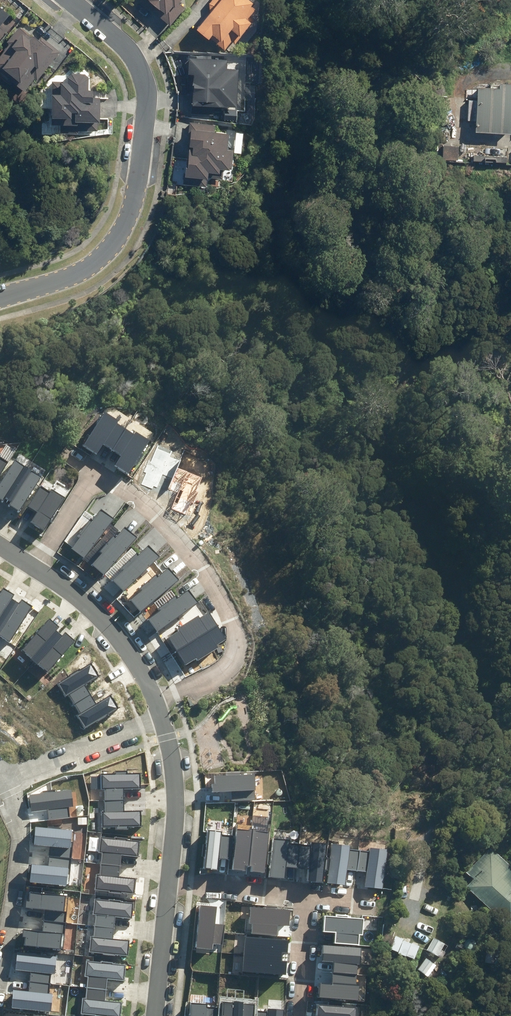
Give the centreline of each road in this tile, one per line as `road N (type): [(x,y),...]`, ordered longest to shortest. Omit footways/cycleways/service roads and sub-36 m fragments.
road 1 (track): [(510,670),(482,678),(456,637),(399,493),(436,395),(425,363),(393,303),(347,273),(303,220),(277,207),(250,253),(264,283),(263,355),(236,405),(189,420)]
road 2 (residential): [(72,0),(140,66),(146,86),(135,193),(117,240),(97,260),(0,297)]
road 3 (residential): [(97,475),(172,536),(216,594),(234,642),(221,673),(155,702)]
road 4 (residential): [(5,786),(21,841),(0,979)]
road 5 (residential): [(33,568),(106,629),(155,702)]
road 6 (residential): [(5,786),(164,724)]
road 7 (residential): [(164,724),(172,766),(170,878)]
road 8 (residential): [(170,878),(308,895)]
road 9 (residential): [(170,878),(155,1015)]
road 10 (residential): [(300,1015),(308,895)]

